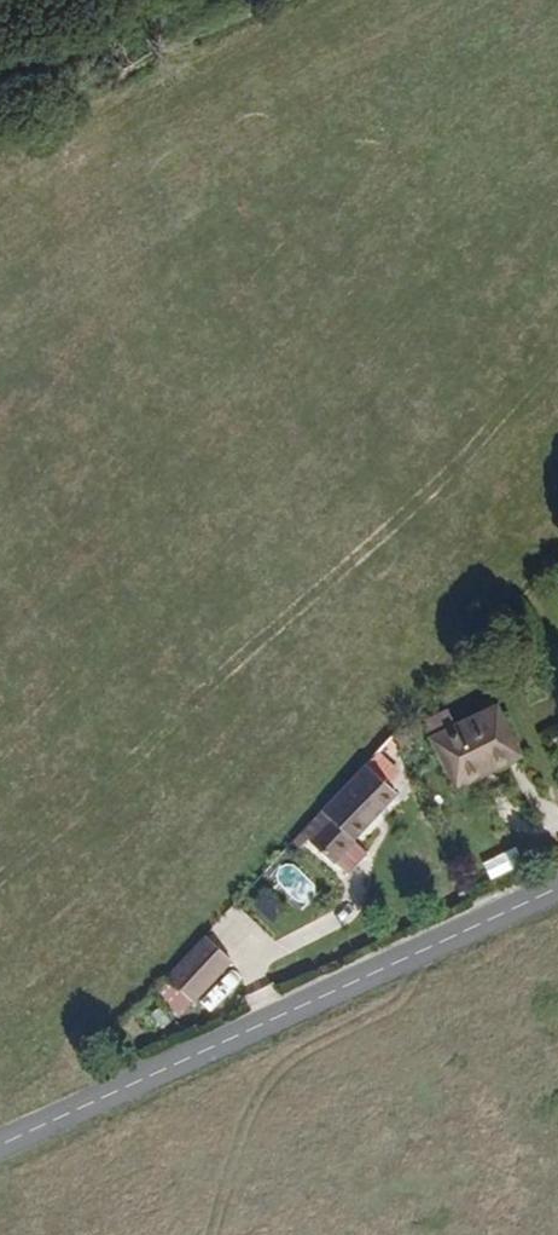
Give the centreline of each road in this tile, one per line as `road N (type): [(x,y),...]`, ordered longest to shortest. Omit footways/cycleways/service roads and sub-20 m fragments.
road 1 (secondary): [(557,884),(0,1140)]

